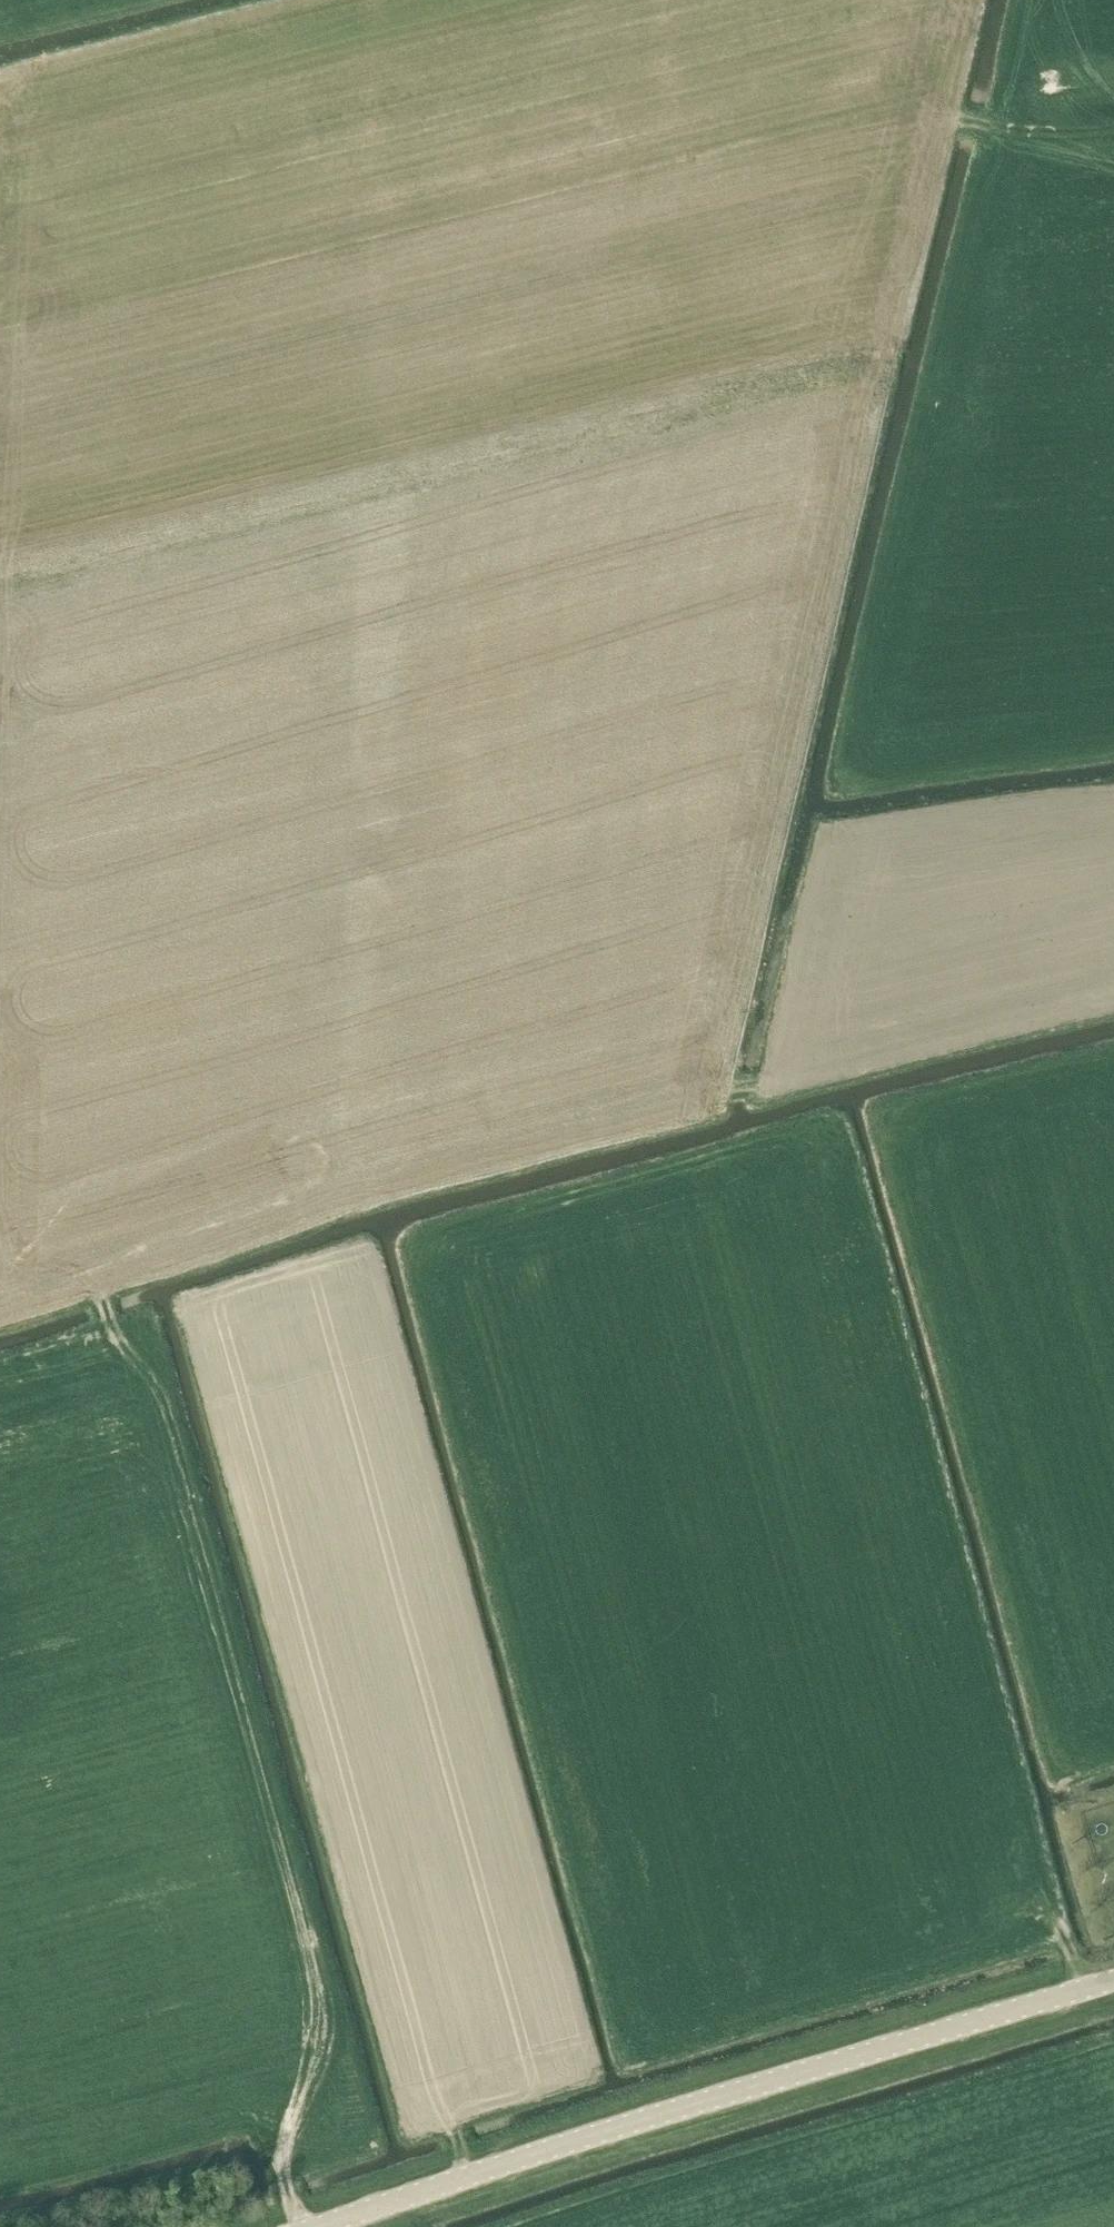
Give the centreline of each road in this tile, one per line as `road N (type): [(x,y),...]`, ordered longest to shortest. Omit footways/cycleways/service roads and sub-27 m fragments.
road 1 (tertiary): [(314,2226),(1113,1979)]

